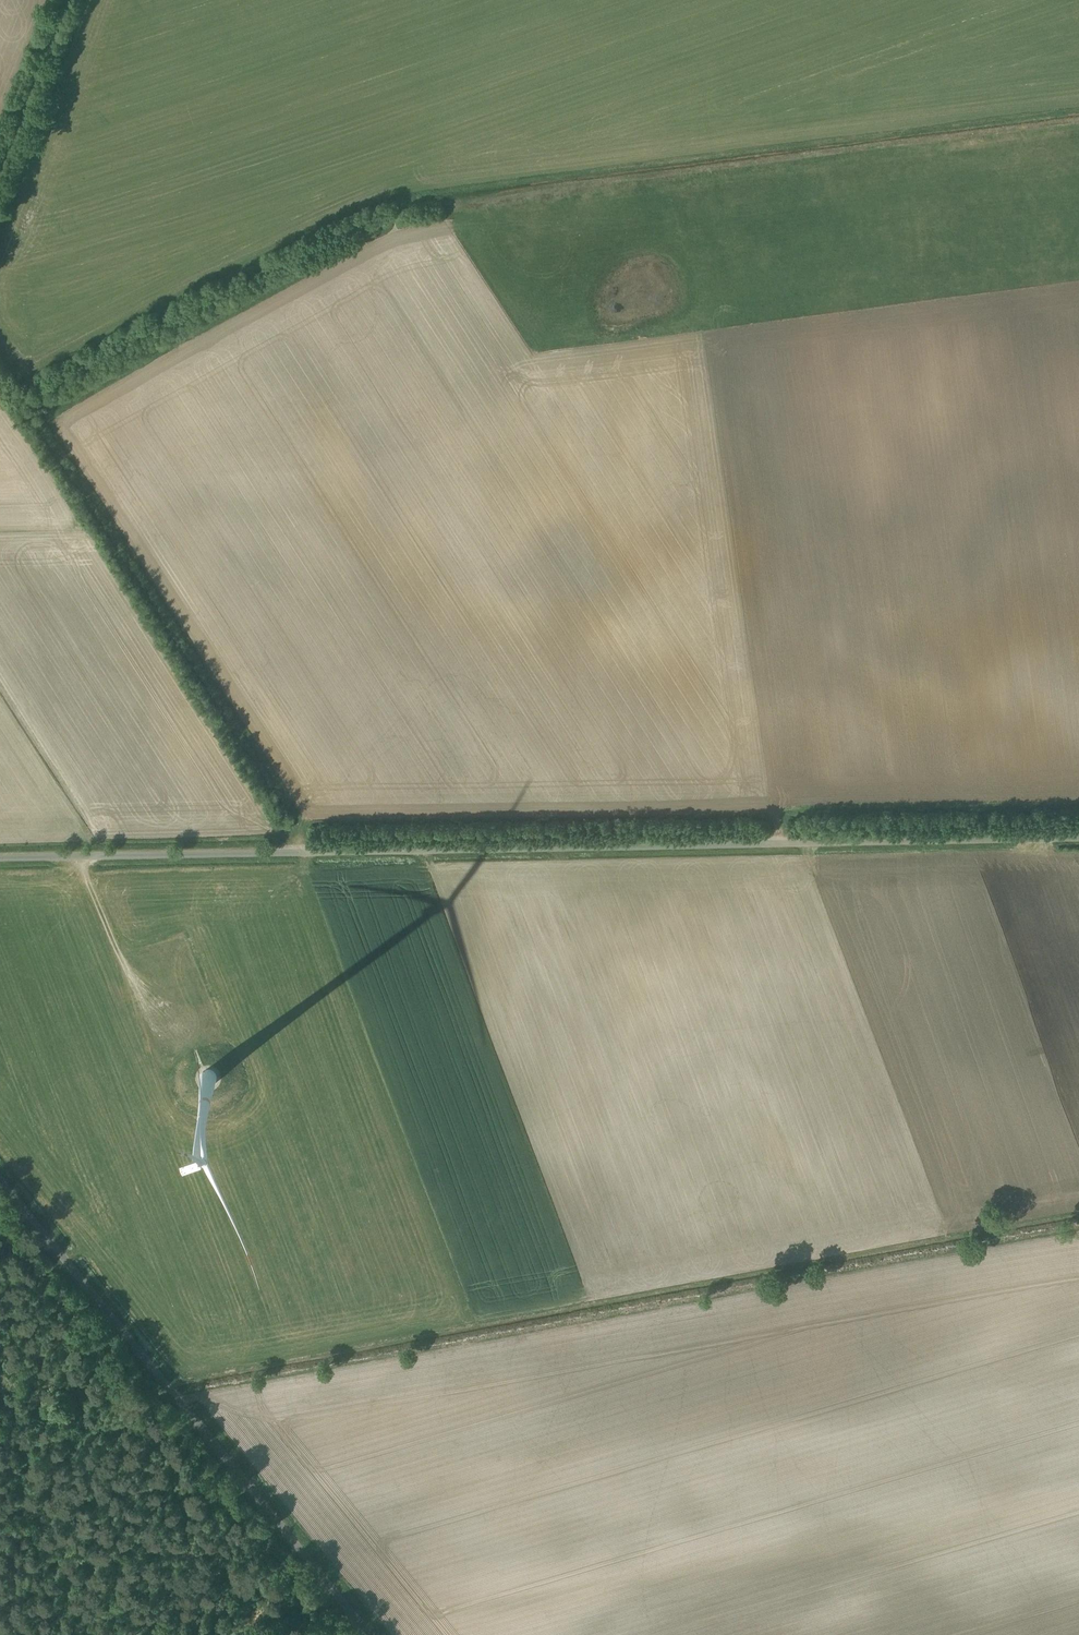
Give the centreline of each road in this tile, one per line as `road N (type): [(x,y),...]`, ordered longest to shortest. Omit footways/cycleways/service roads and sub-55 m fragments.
road 1 (unclassified): [(0,860),(1078,838)]
road 2 (unclassified): [(371,1634),(0,1181)]
road 3 (track): [(0,169),(63,0)]
road 4 (track): [(78,859),(140,998)]

